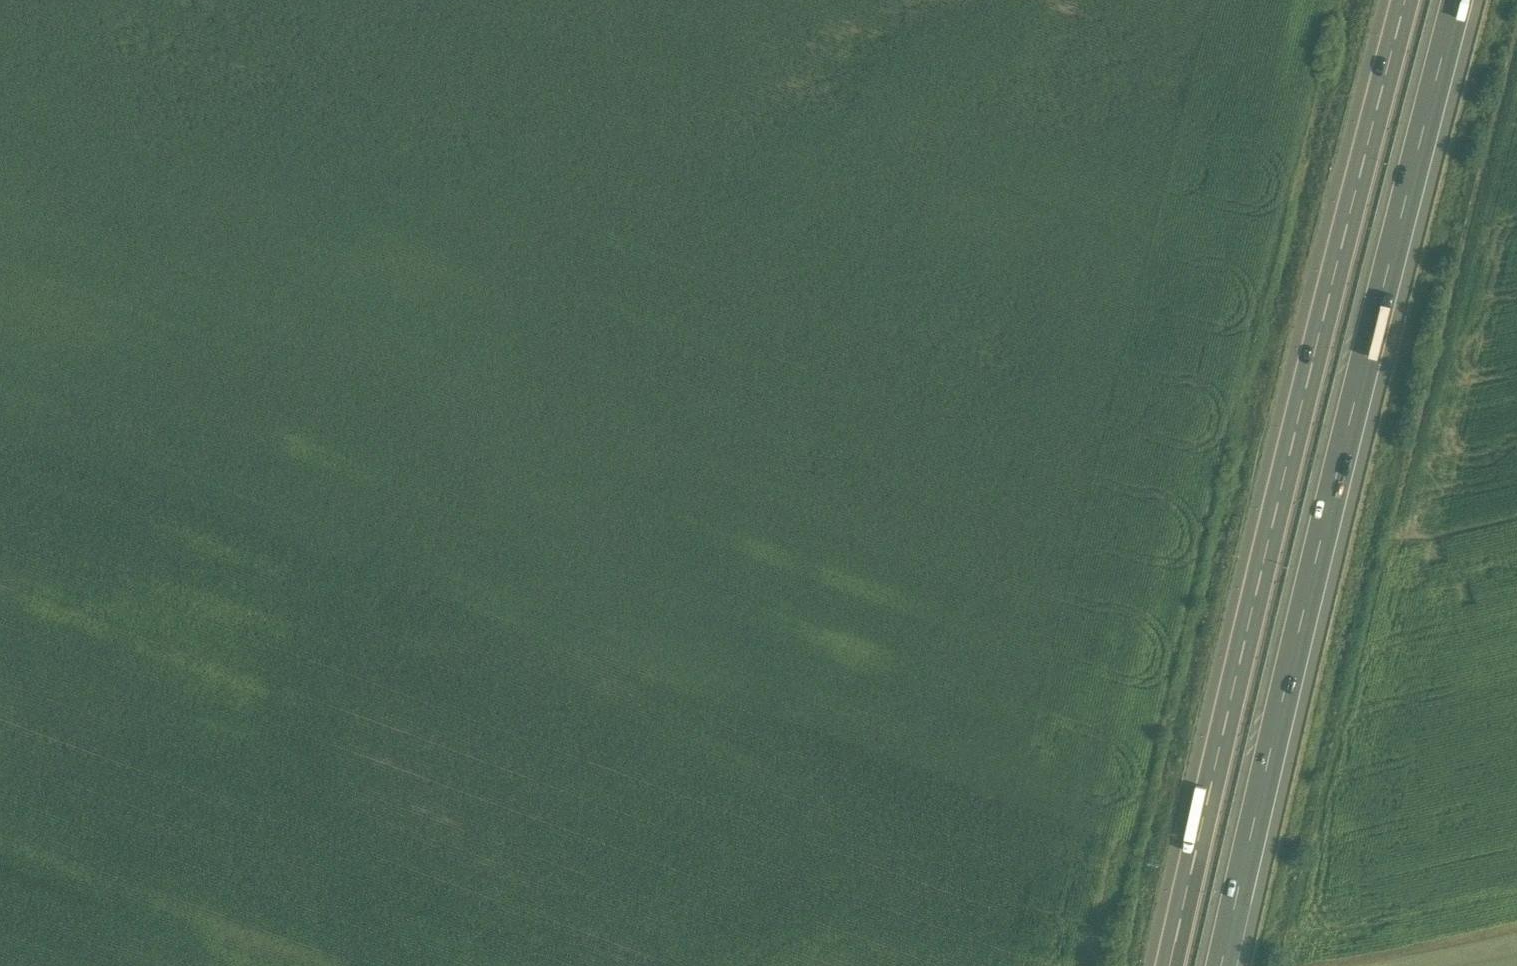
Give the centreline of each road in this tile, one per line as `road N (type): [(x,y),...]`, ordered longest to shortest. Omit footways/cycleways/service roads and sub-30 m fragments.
road 1 (motorway): [(1409,0),(1231,699),(1173,965)]
road 2 (motorway): [(1223,965),(1455,0)]

